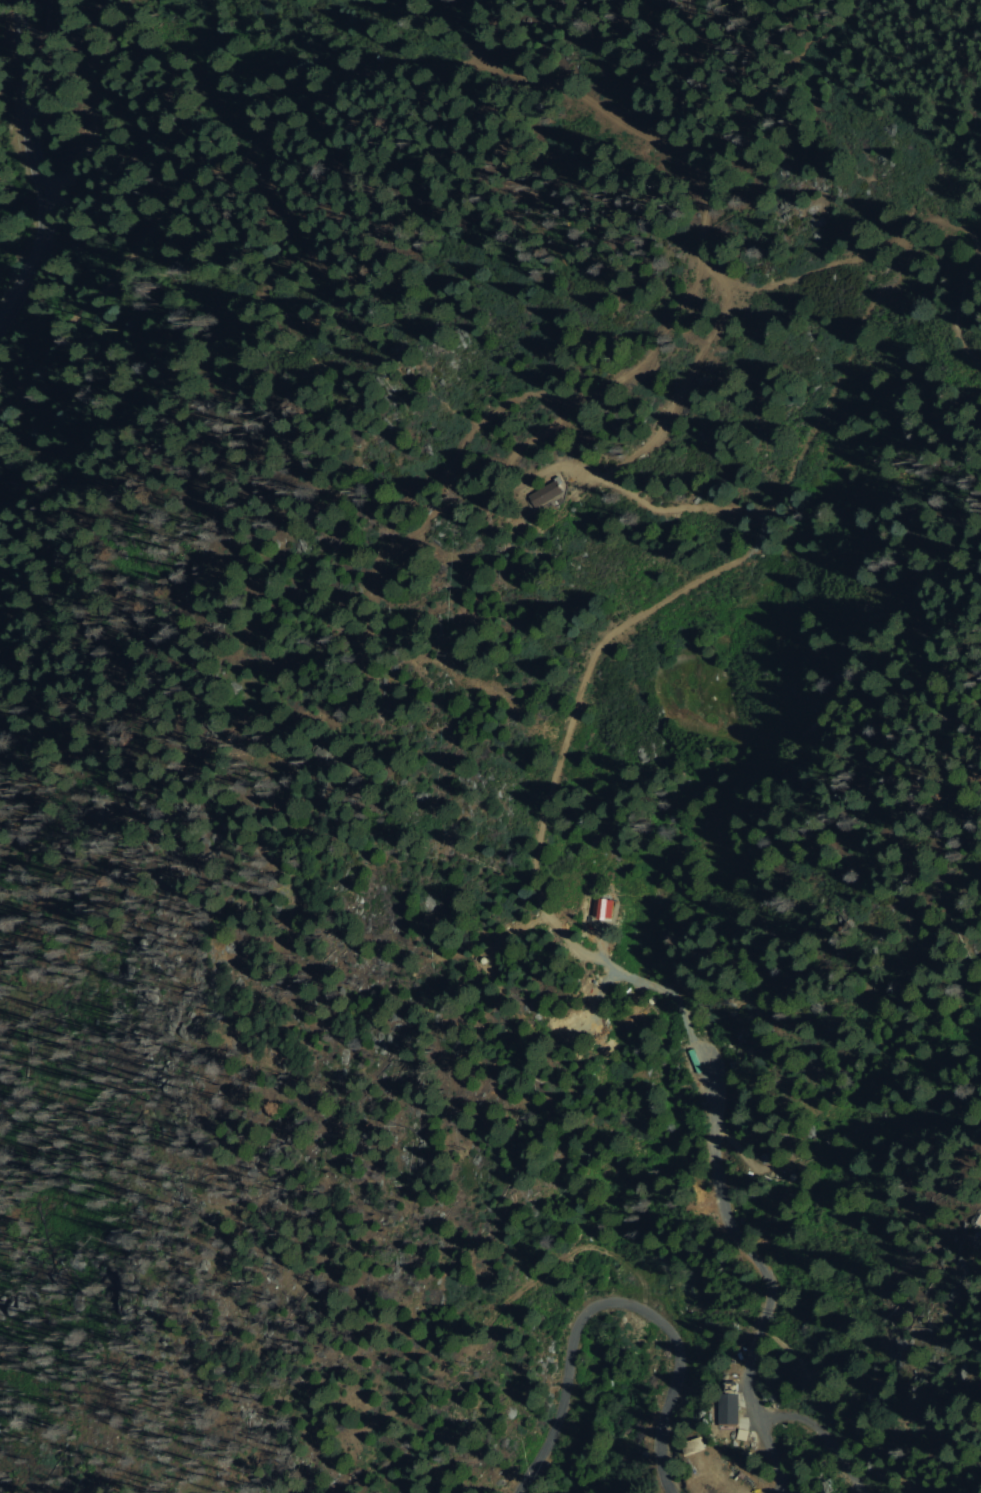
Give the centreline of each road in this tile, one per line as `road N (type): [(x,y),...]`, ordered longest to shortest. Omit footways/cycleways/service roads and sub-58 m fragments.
road 1 (residential): [(0,316),(42,227),(27,122),(29,0)]

